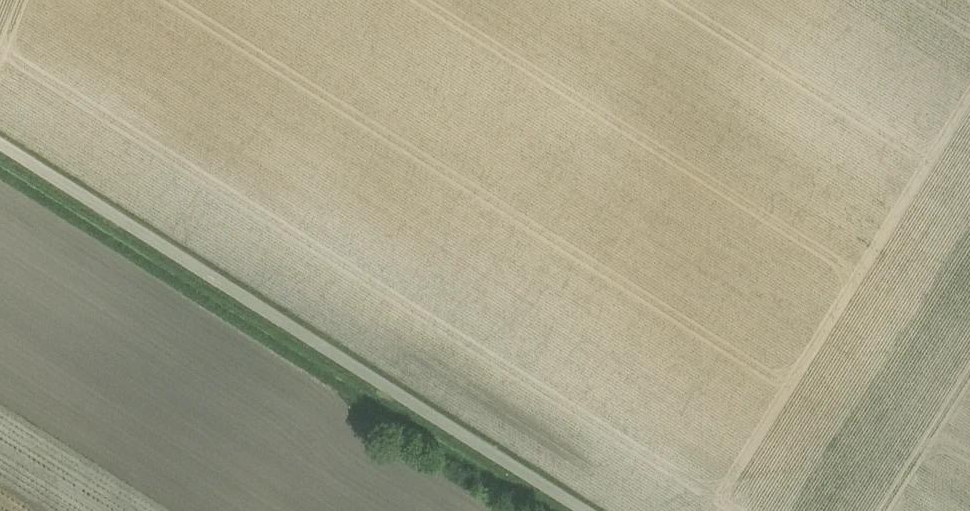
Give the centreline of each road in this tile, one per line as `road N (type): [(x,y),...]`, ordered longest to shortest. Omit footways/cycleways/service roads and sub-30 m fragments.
road 1 (track): [(585,510),(0,141)]

